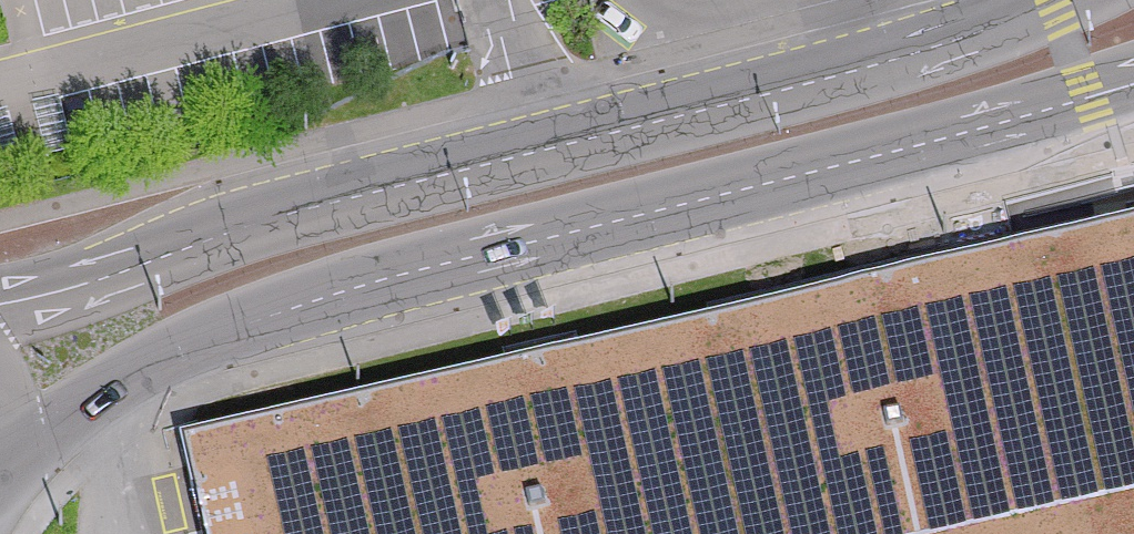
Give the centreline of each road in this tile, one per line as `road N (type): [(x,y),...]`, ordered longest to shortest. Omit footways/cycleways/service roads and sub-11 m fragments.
road 1 (secondary): [(0,425),(61,408),(266,321),(1133,89)]
road 2 (secondary): [(1048,0),(931,46),(294,211),(0,306)]

